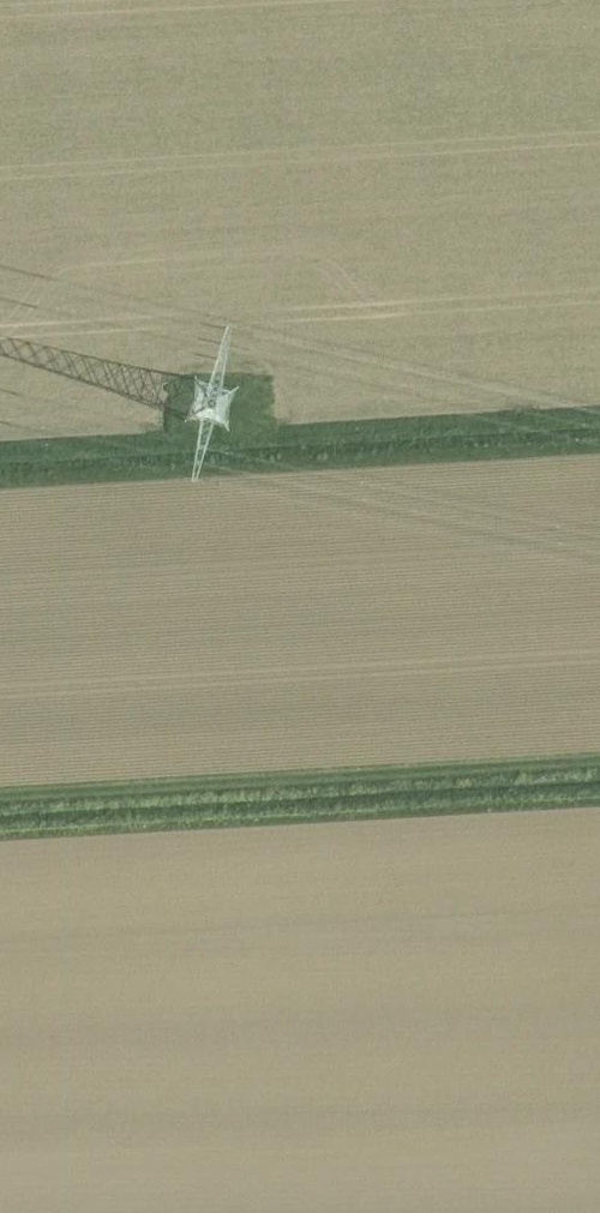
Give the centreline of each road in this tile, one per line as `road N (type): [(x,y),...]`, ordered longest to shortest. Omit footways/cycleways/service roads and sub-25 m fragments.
road 1 (track): [(0,796),(599,762)]

